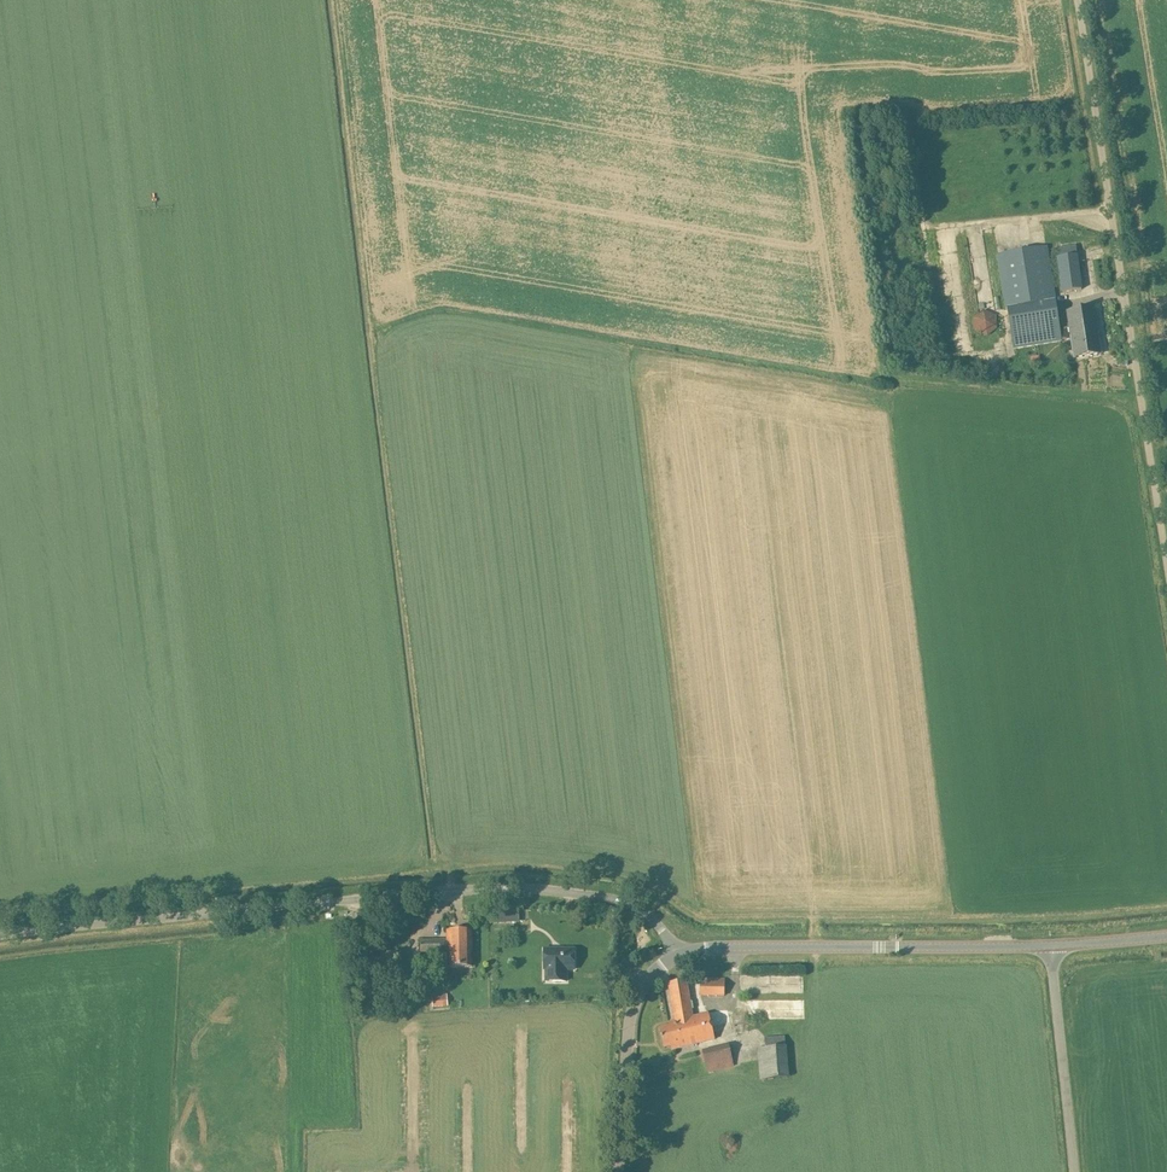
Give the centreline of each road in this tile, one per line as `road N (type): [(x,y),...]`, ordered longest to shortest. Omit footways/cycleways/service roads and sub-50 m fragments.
road 1 (unclassified): [(0,937),(531,888),(633,905),(679,954)]
road 2 (unclassified): [(1166,571),(1078,0)]
road 3 (tertiary): [(617,1171),(632,1008),(645,982),(679,954)]
road 4 (unclassified): [(1075,1171),(1052,946)]
road 5 (tertiary): [(897,947),(724,947)]
road 6 (tertiary): [(897,947),(1052,946)]

